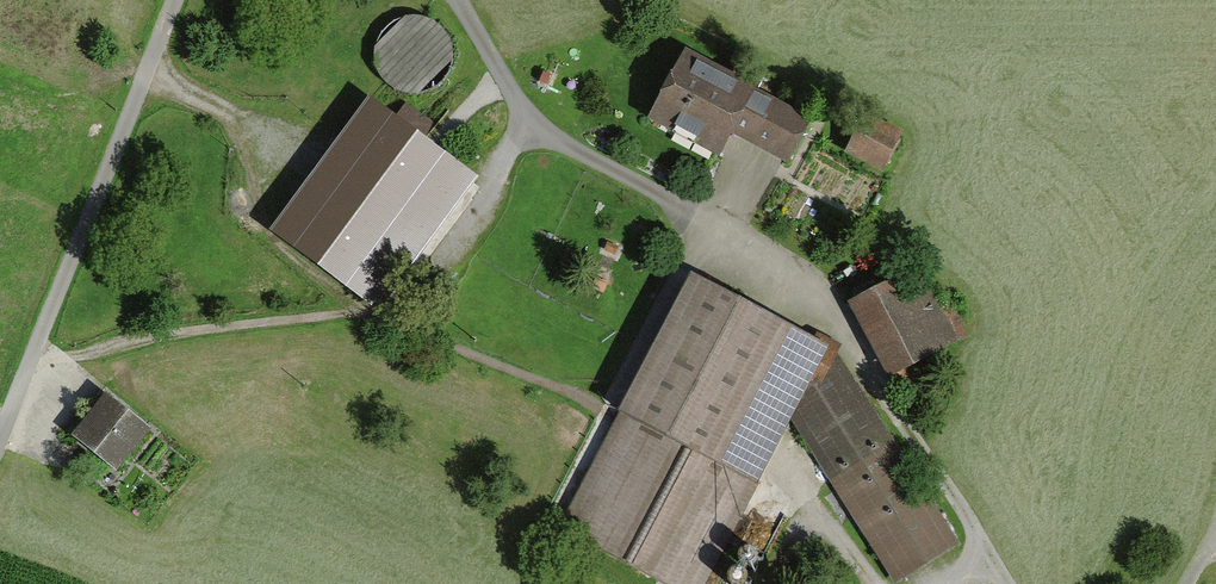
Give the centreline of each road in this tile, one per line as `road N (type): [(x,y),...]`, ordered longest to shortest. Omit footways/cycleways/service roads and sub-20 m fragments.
road 1 (track): [(33,349),(79,354),(188,330),(361,318),(578,402),(607,402),(697,229)]
road 2 (track): [(152,50),(183,95),(237,129),(248,212),(262,237),(361,318)]
road 3 (track): [(861,360),(1002,583)]
road 4 (track): [(535,132),(502,156),(444,272)]
road 5 (track): [(875,583),(795,492)]

